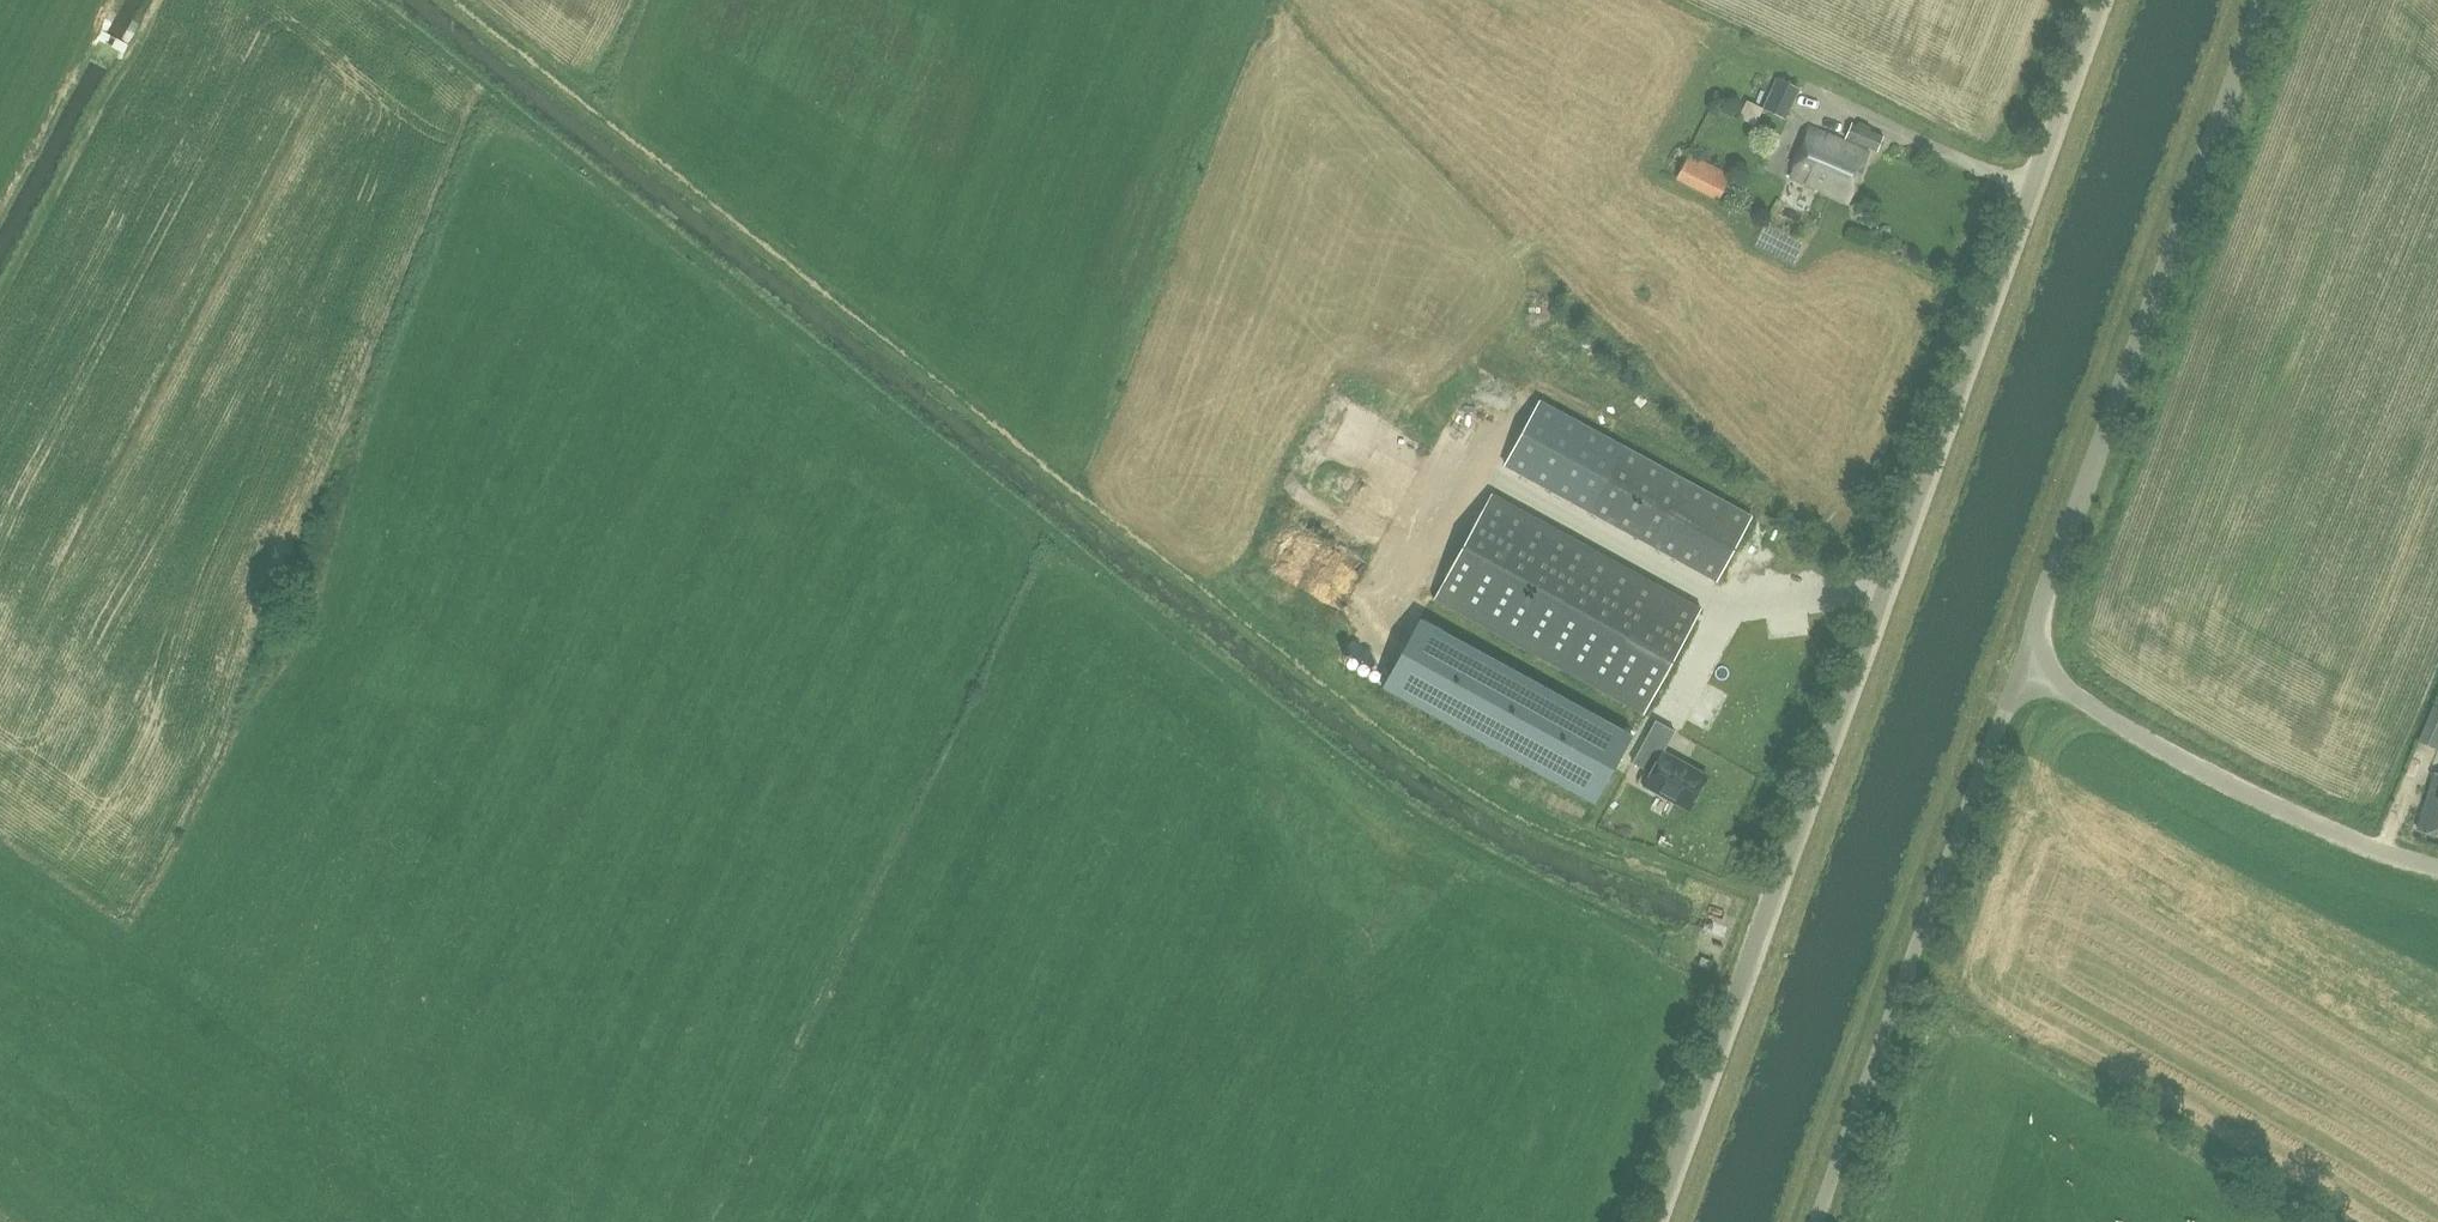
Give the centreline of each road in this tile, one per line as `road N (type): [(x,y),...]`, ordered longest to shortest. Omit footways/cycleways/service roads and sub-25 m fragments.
road 1 (tertiary): [(1657,1221),(1970,389),(2104,0)]
road 2 (unclassified): [(2022,659),(2135,376),(2267,0)]
road 3 (unclassified): [(1820,1221),(2022,659)]
road 4 (unclassified): [(2437,871),(2332,837),(2022,659)]

